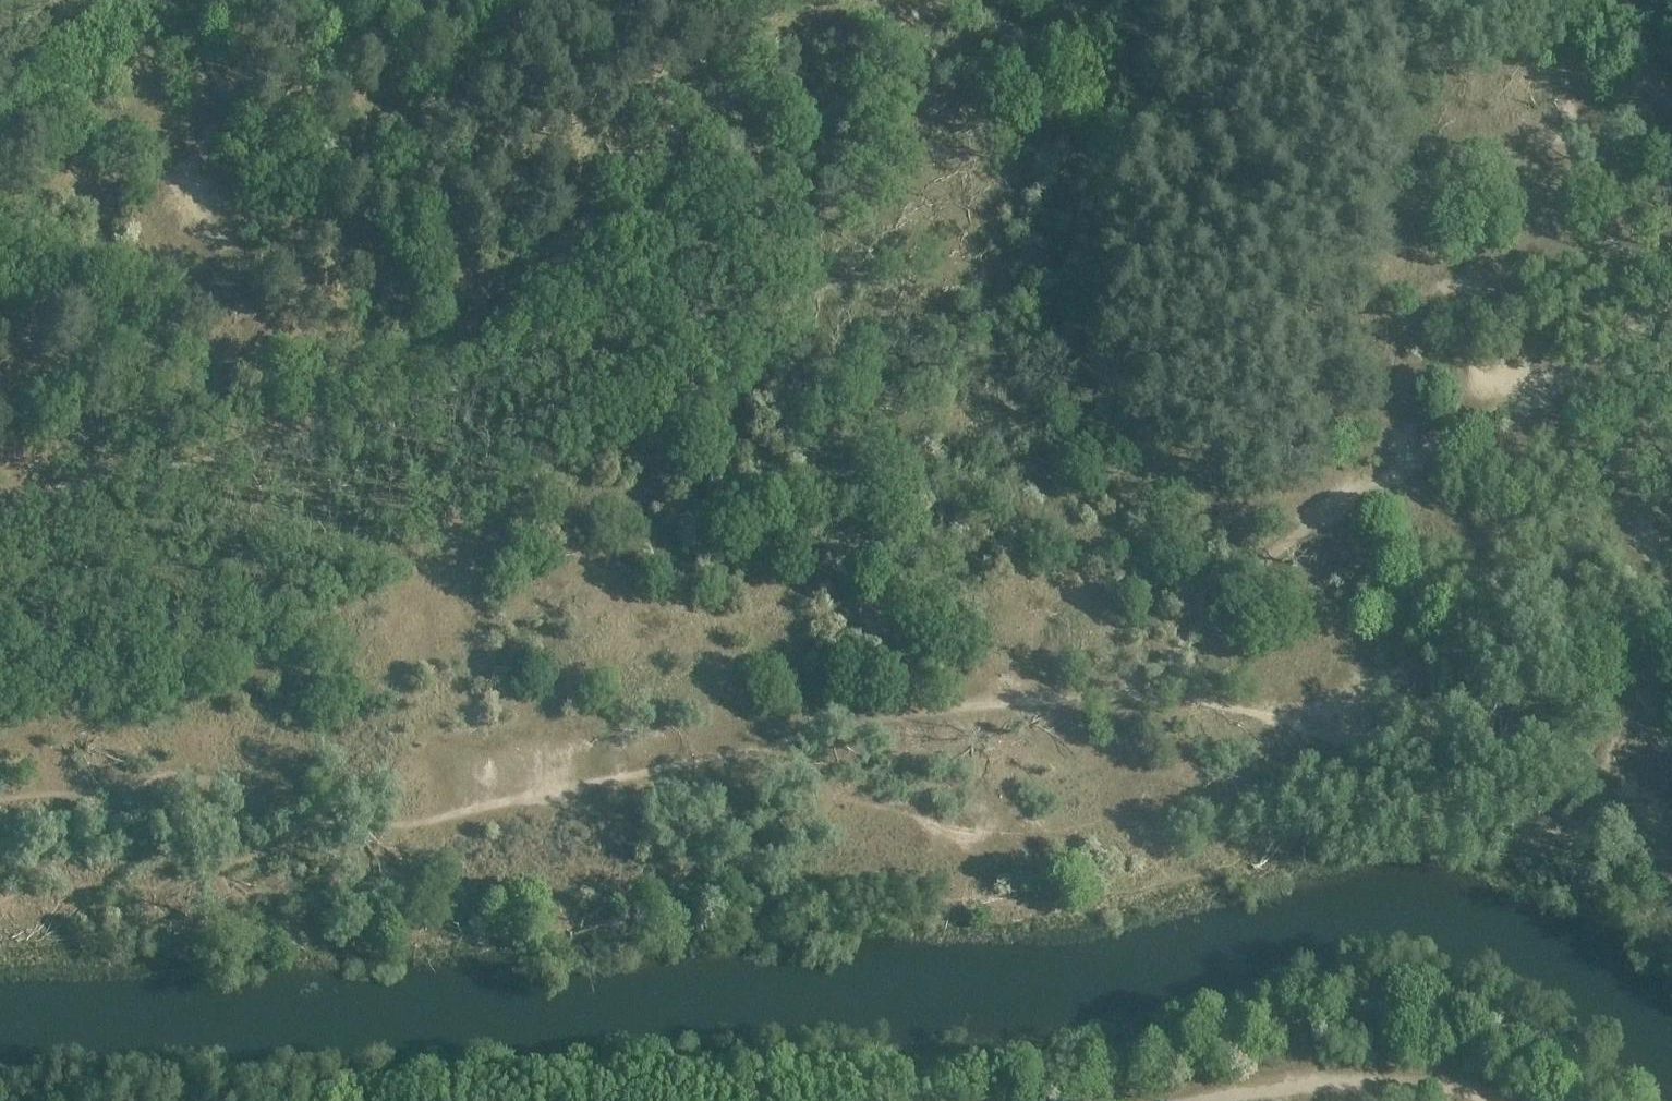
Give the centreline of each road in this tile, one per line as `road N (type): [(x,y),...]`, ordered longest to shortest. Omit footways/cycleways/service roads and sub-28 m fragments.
road 1 (track): [(0,506),(321,431),(382,406),(750,141)]
road 2 (track): [(750,141),(936,0)]
road 3 (track): [(89,0),(0,82)]

